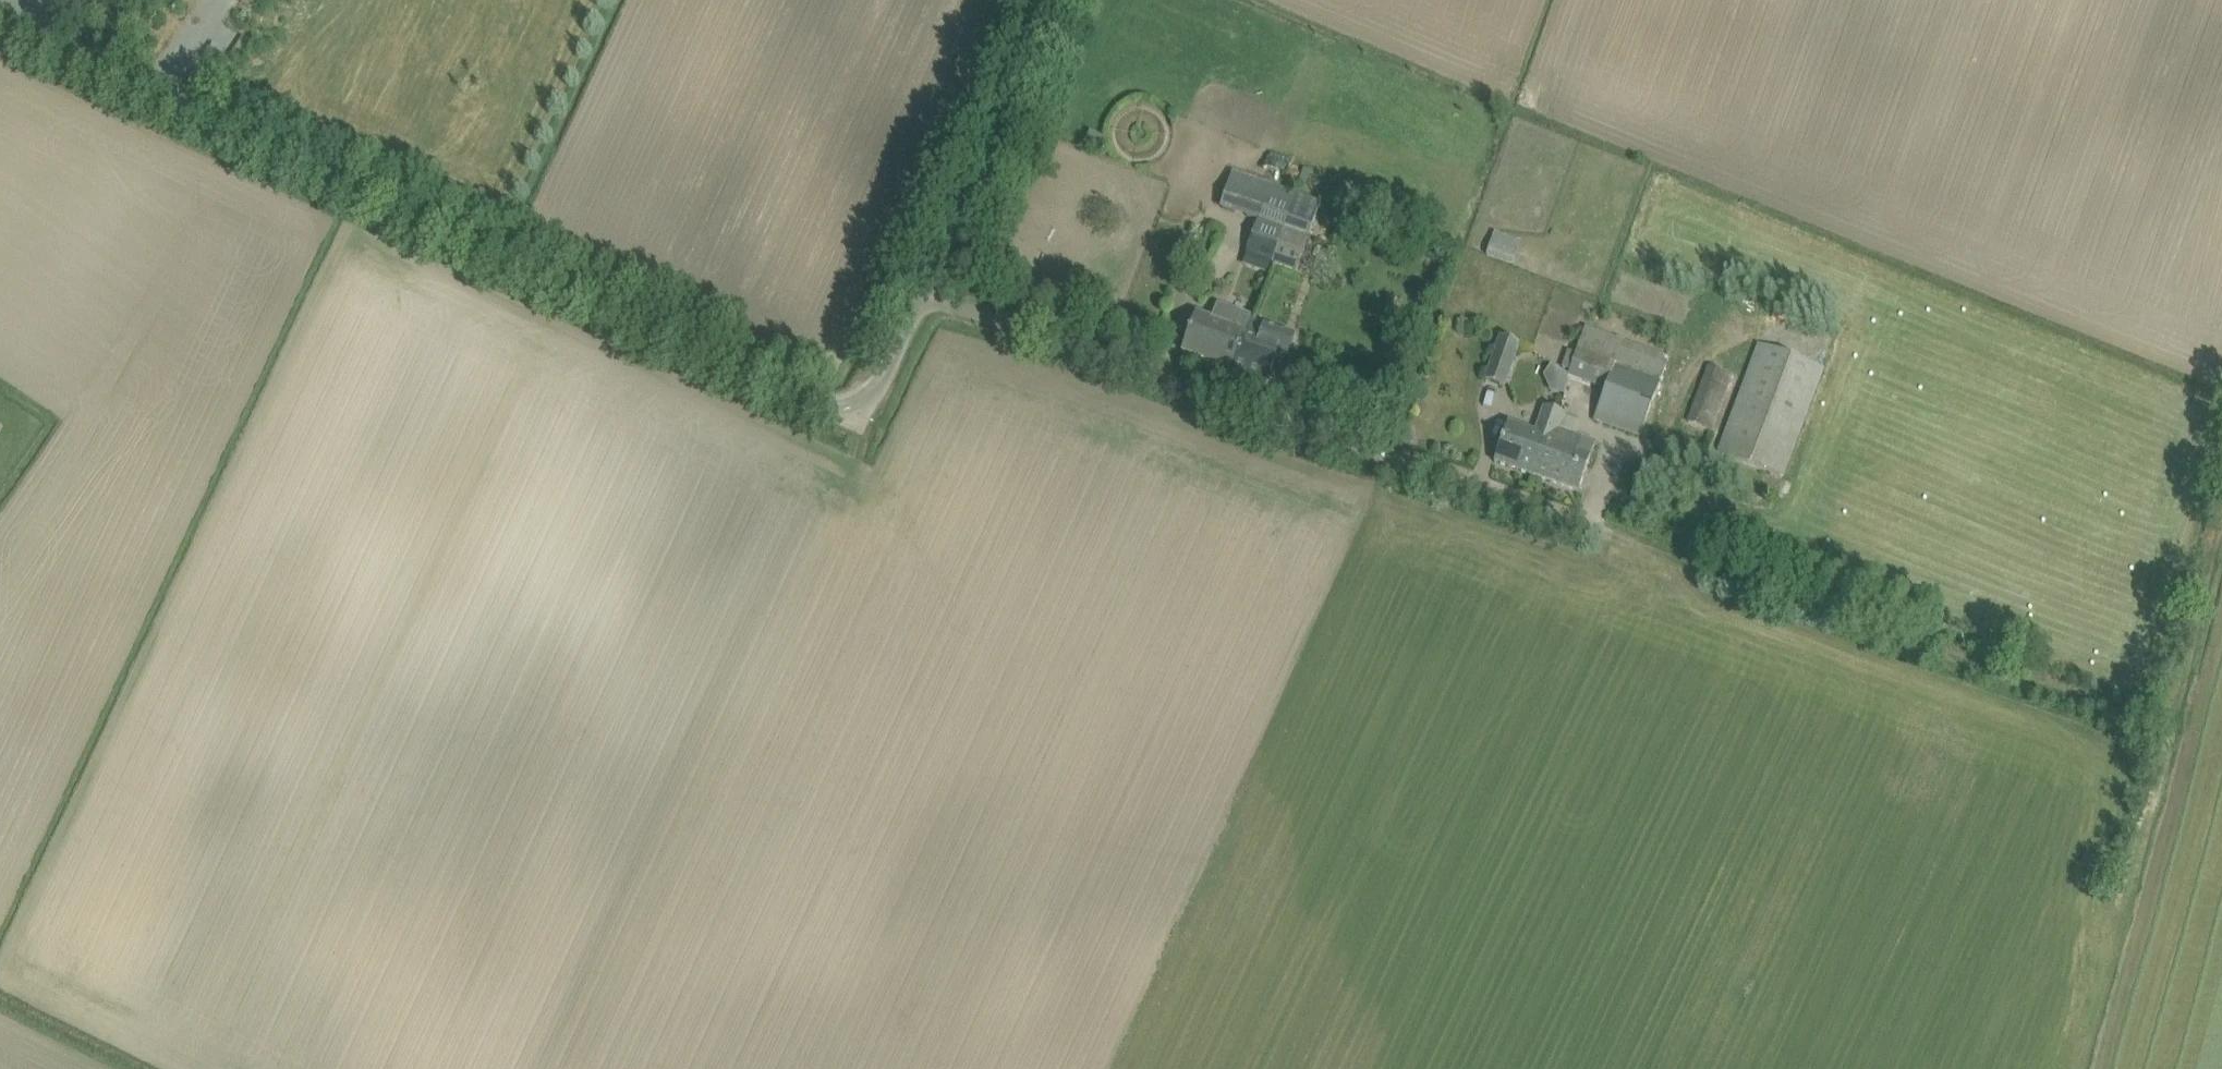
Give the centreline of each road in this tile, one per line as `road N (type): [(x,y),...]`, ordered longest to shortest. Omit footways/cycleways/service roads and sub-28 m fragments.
road 1 (unclassified): [(0,17),(810,409),(834,414),(858,399),(1040,0)]

